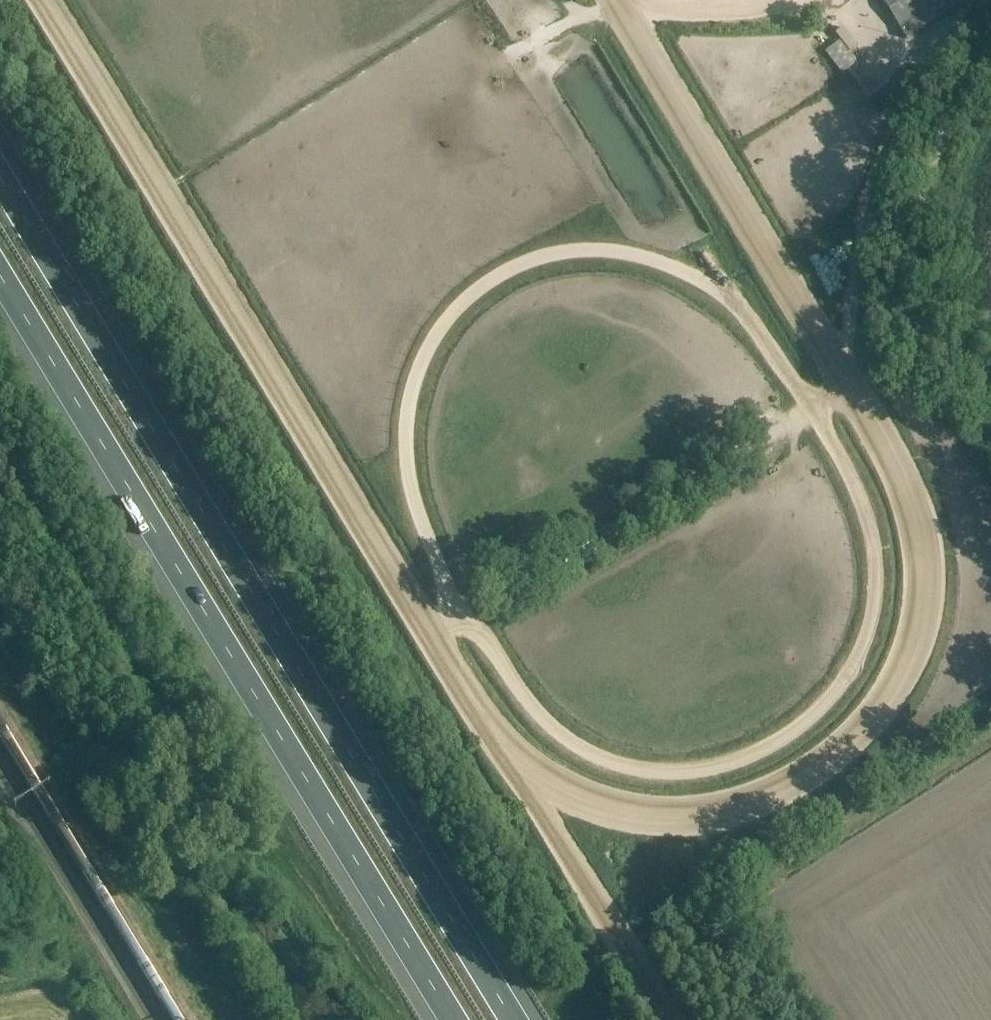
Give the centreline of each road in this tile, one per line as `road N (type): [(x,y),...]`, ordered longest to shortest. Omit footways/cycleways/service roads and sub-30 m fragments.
road 1 (track): [(37,0),(495,735),(542,777),(599,805),(692,818),(784,795),(859,739),(907,660),(921,568),(911,507),(886,451),(613,0)]
road 2 (track): [(589,1017),(576,962),(0,2)]
road 3 (motorway): [(511,1019),(0,179)]
road 4 (motorway): [(0,276),(453,1019)]
road 5 (track): [(245,1019),(176,904),(171,881),(182,867),(229,861),(237,839),(0,449)]
road 6 (track): [(487,610),(919,342)]
road 7 (track): [(990,63),(948,120),(930,161),(916,207),(911,297),(919,342),(990,444)]
road 8 (track): [(517,758),(534,805),(669,1019)]

